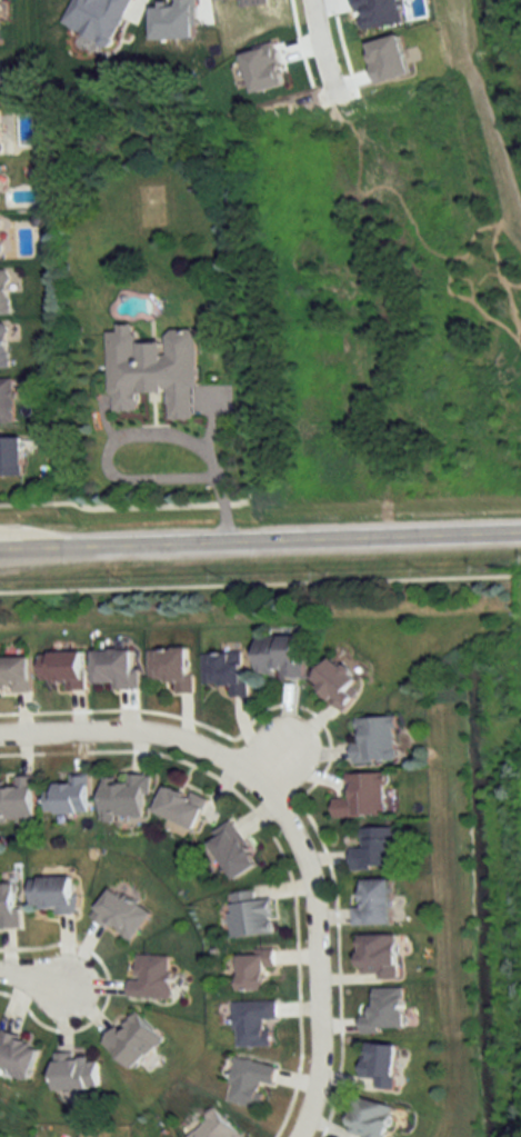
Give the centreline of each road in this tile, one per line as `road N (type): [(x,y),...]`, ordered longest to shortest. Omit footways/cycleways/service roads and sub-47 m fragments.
road 1 (tertiary): [(0,553),(520,535)]
road 2 (residential): [(257,780),(307,864),(320,1051),(303,1136)]
road 3 (residential): [(0,742),(148,741),(199,751),(257,780)]

